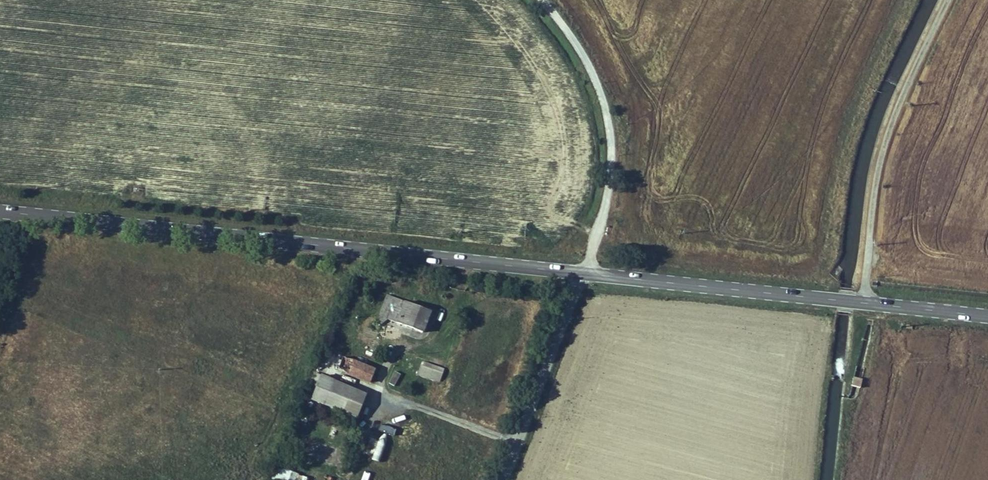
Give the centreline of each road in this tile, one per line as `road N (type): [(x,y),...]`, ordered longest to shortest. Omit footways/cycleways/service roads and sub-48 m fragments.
road 1 (secondary): [(583,273),(0,207)]
road 2 (unclassified): [(874,303),(865,288),(881,148),(944,0)]
road 3 (track): [(583,273),(617,142),(598,60),(552,0)]
road 4 (secondary): [(874,303),(583,273)]
road 5 (unclassified): [(583,273),(503,479)]

